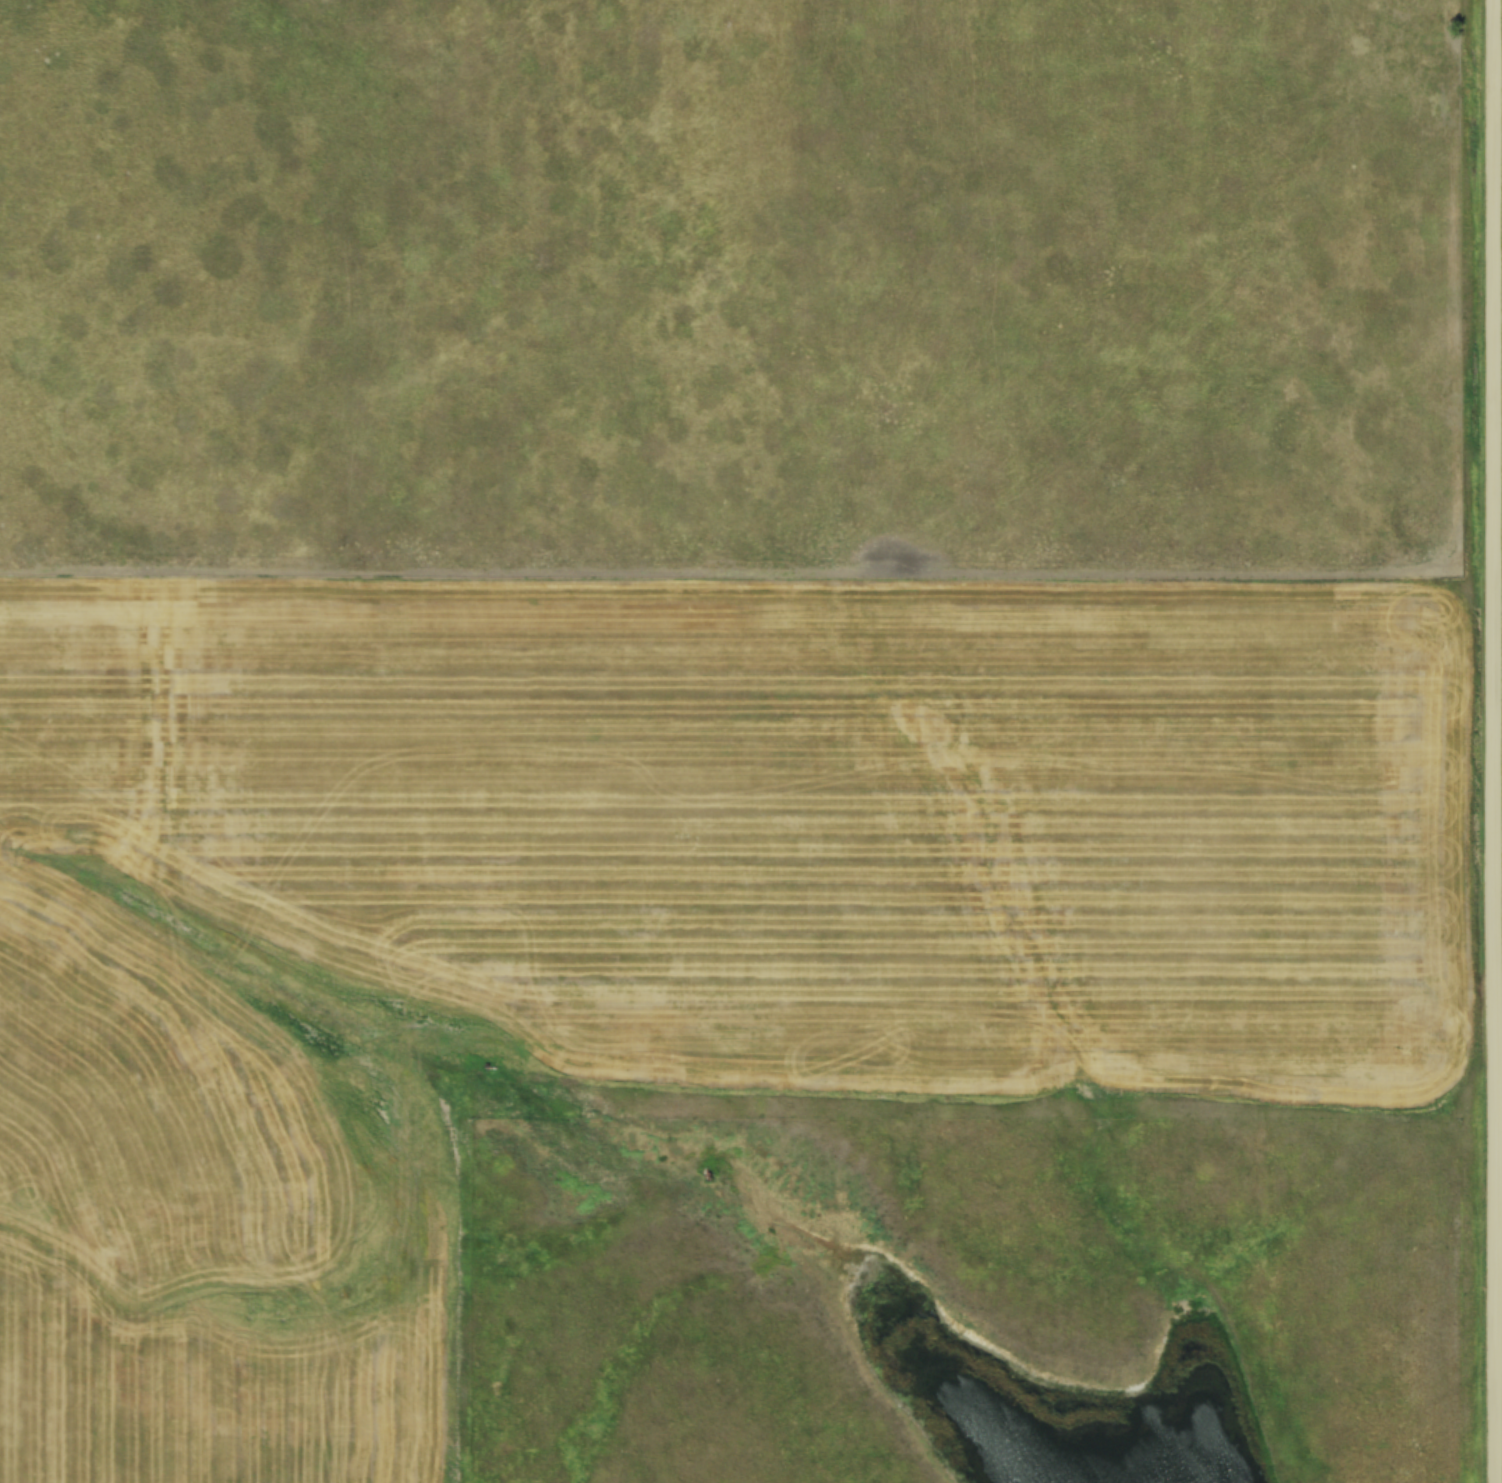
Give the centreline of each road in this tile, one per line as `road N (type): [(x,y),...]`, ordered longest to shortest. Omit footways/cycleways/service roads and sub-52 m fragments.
road 1 (residential): [(1492,1482),(1492,0)]

